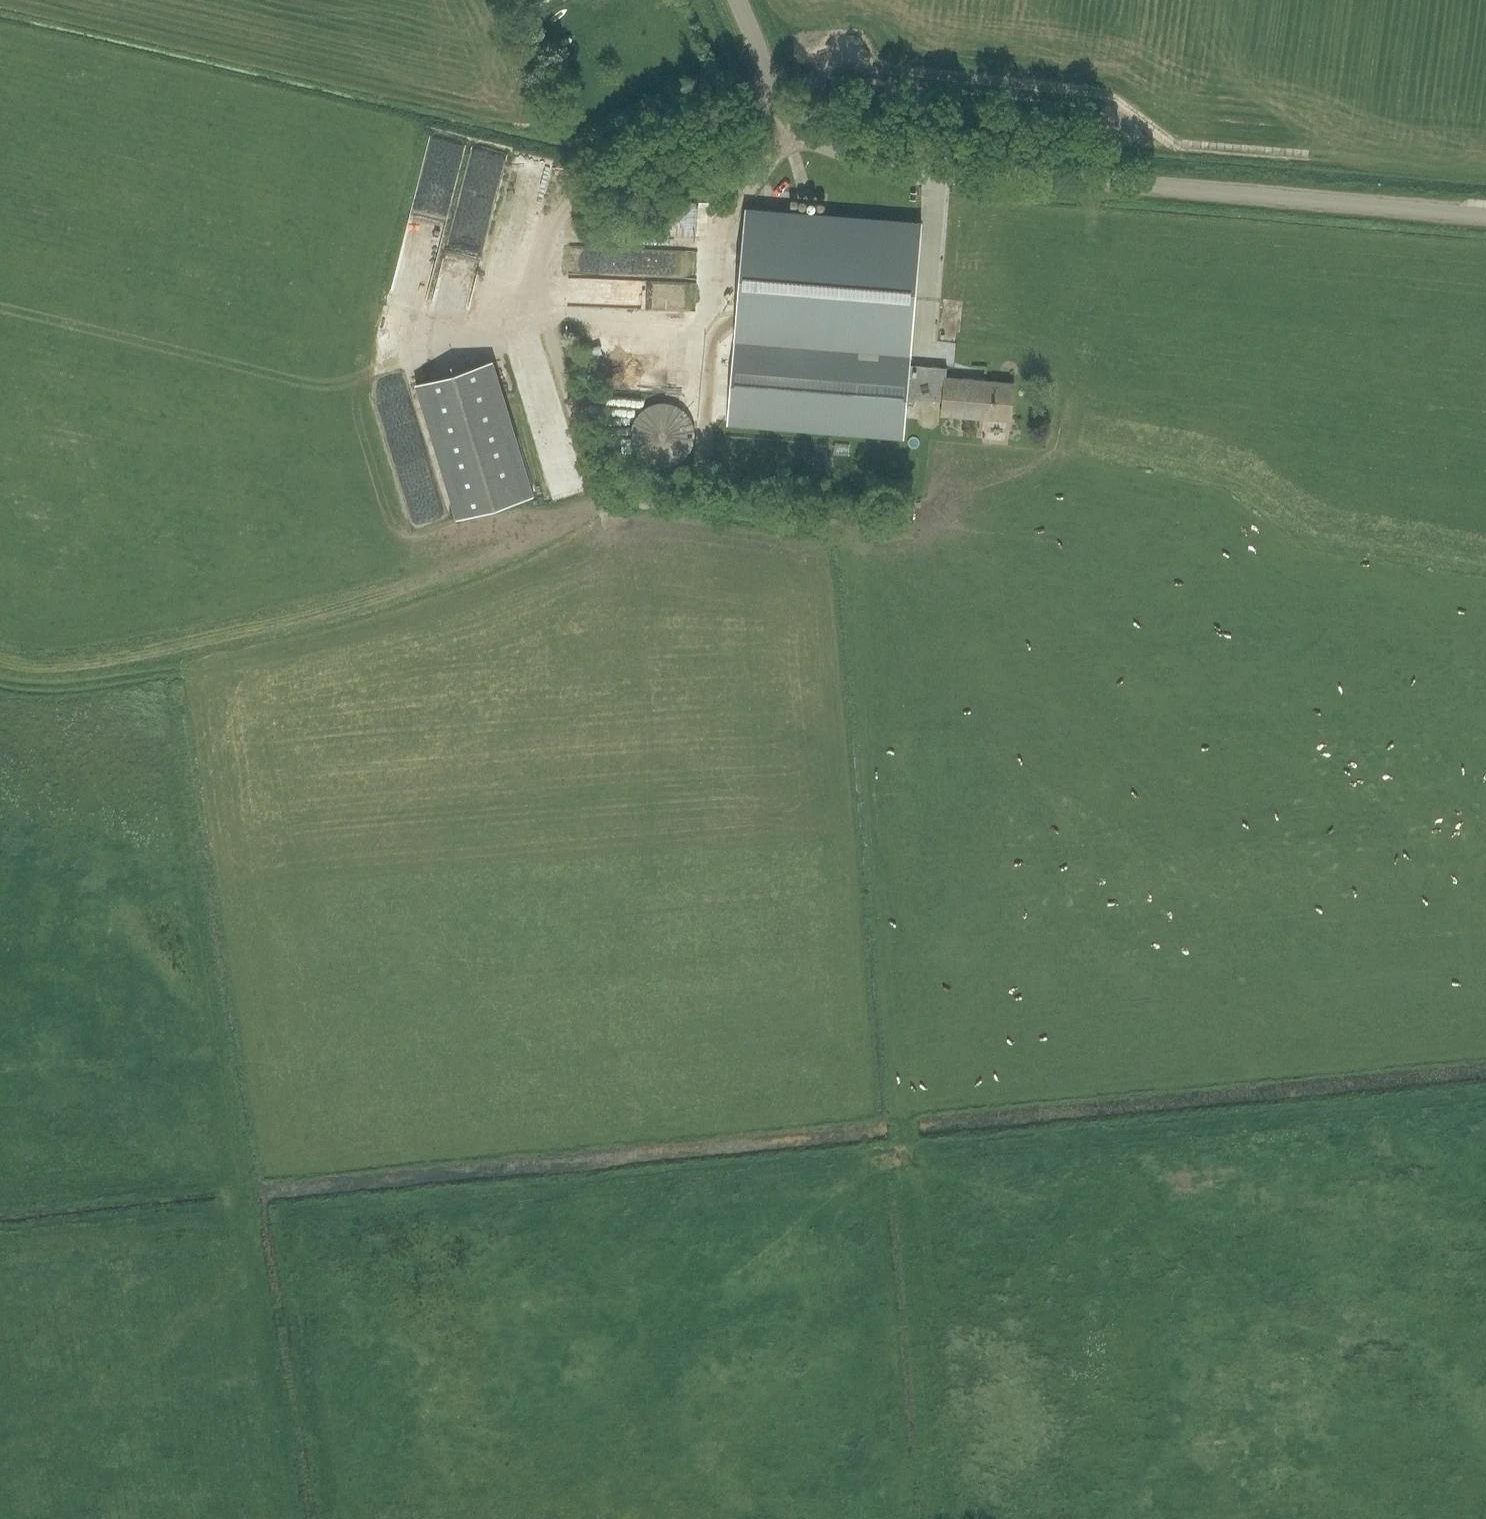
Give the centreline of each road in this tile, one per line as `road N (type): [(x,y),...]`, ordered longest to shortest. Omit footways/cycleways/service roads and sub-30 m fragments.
road 1 (unclassified): [(1485,216),(877,164),(822,151),(778,104),(739,0)]

